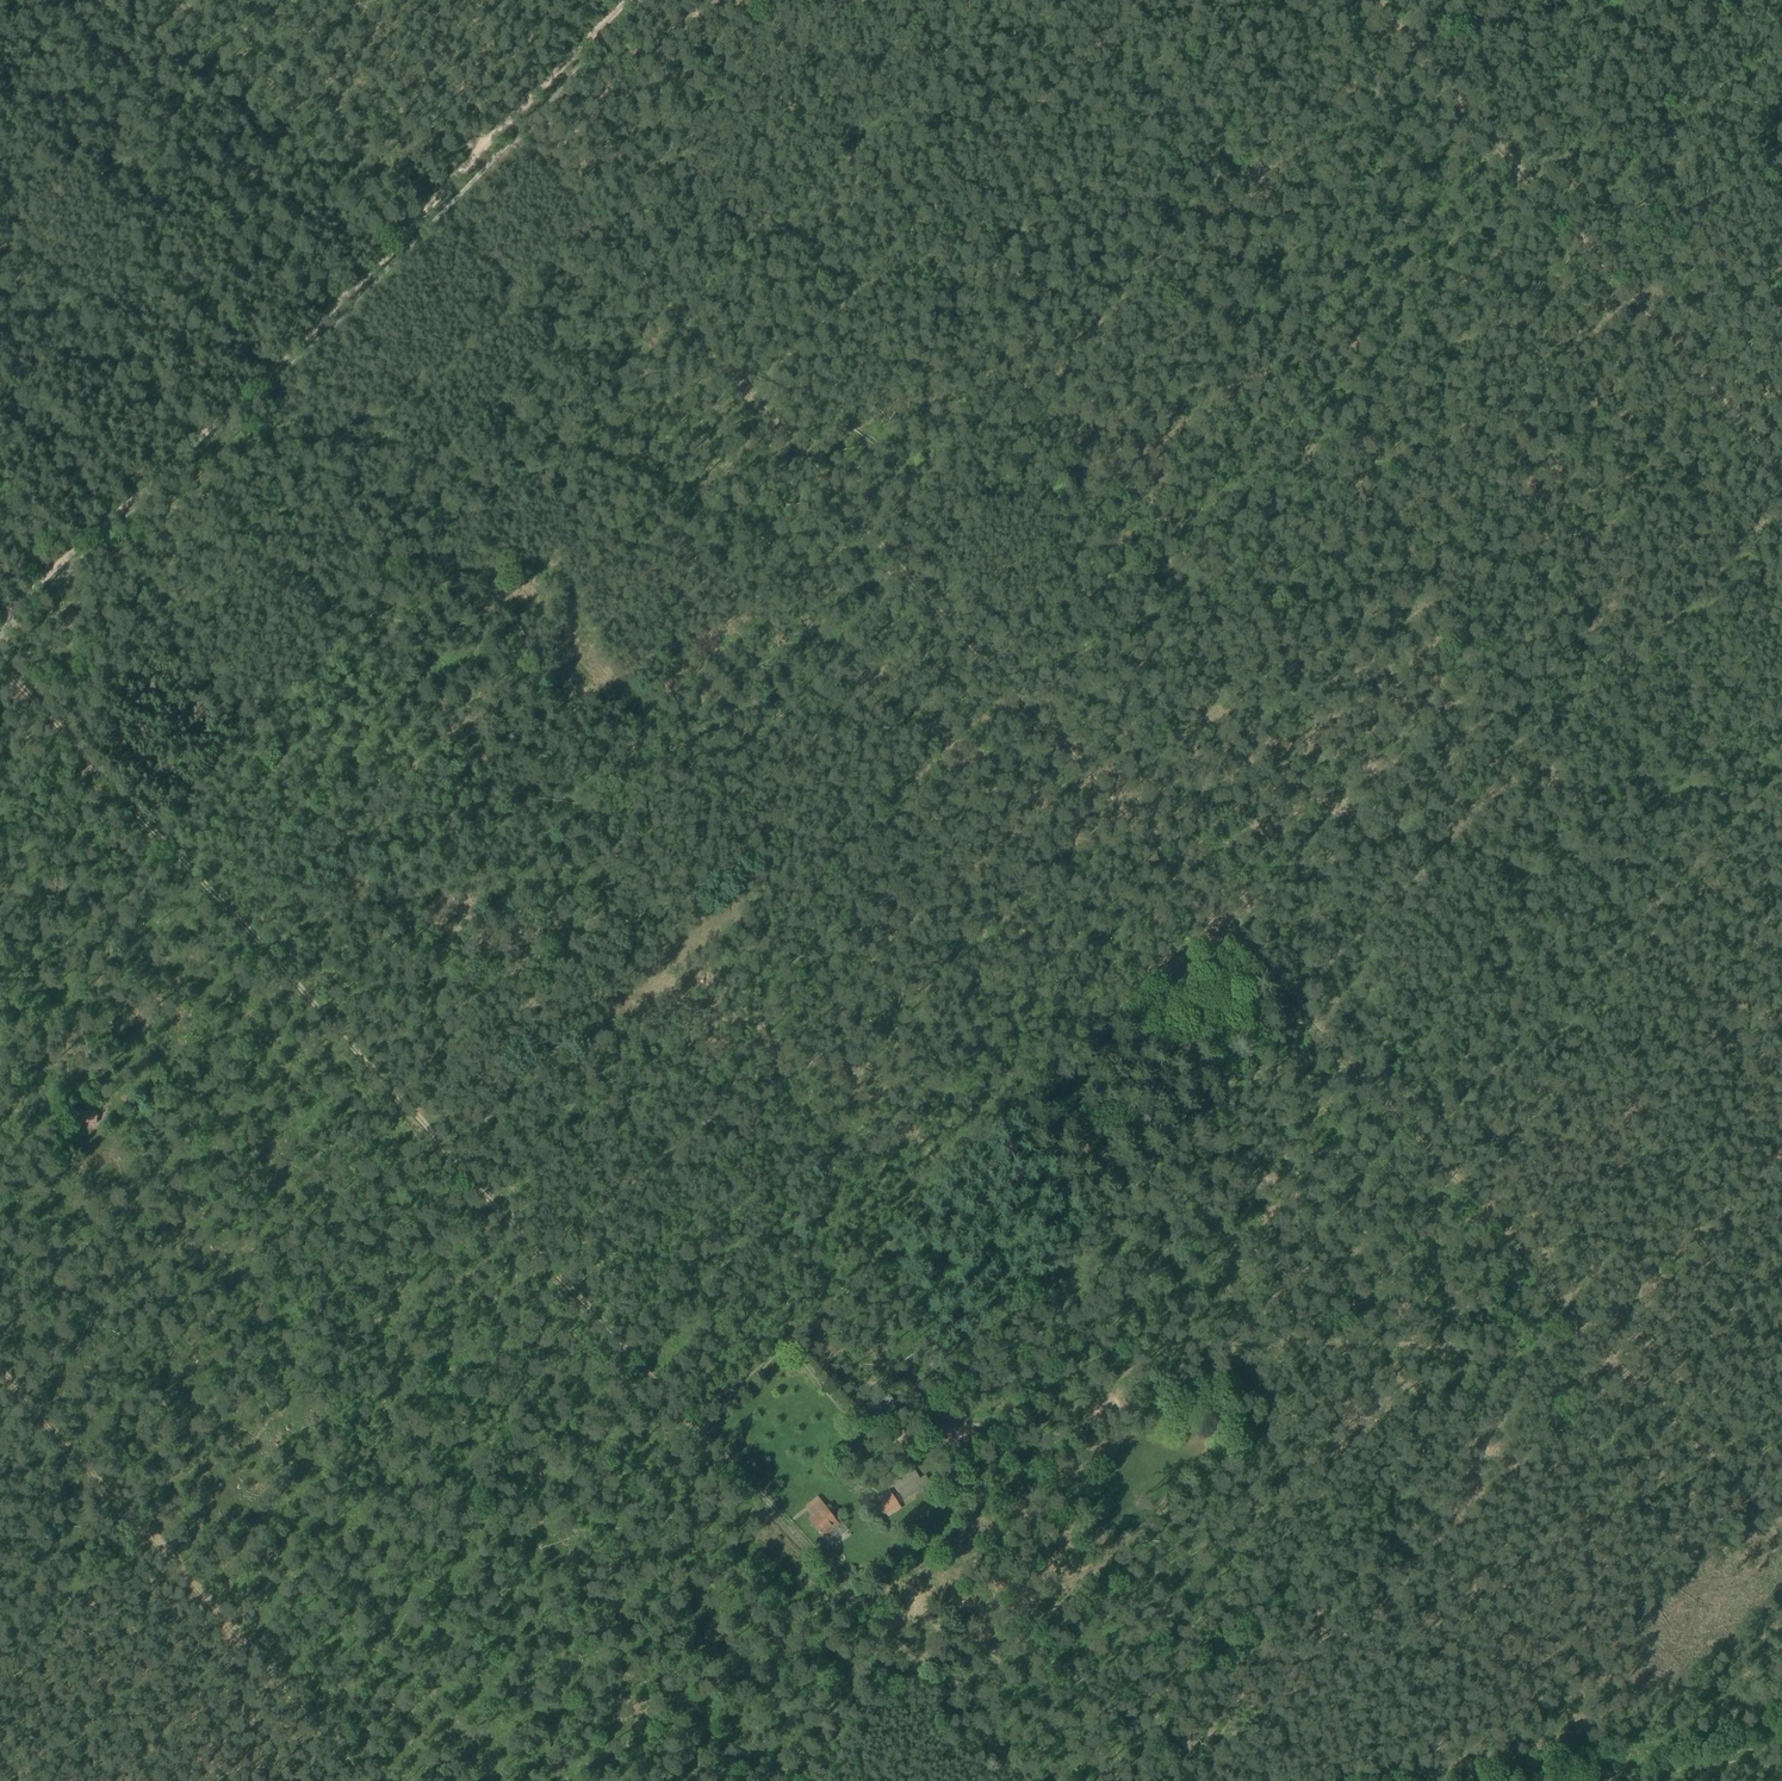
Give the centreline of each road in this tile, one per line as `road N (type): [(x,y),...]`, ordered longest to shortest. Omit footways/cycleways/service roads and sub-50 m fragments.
road 1 (track): [(521,158),(1572,1332)]
road 2 (track): [(1104,1780),(1446,1540),(1457,1526),(1462,1476),(1523,1362),(1572,1332),(1781,1559)]
road 3 (track): [(1781,473),(1368,0)]
road 4 (track): [(0,1364),(290,1698)]
road 5 (track): [(787,1531),(1007,1780)]
road 6 (track): [(142,831),(93,911),(71,1011),(72,1080)]

